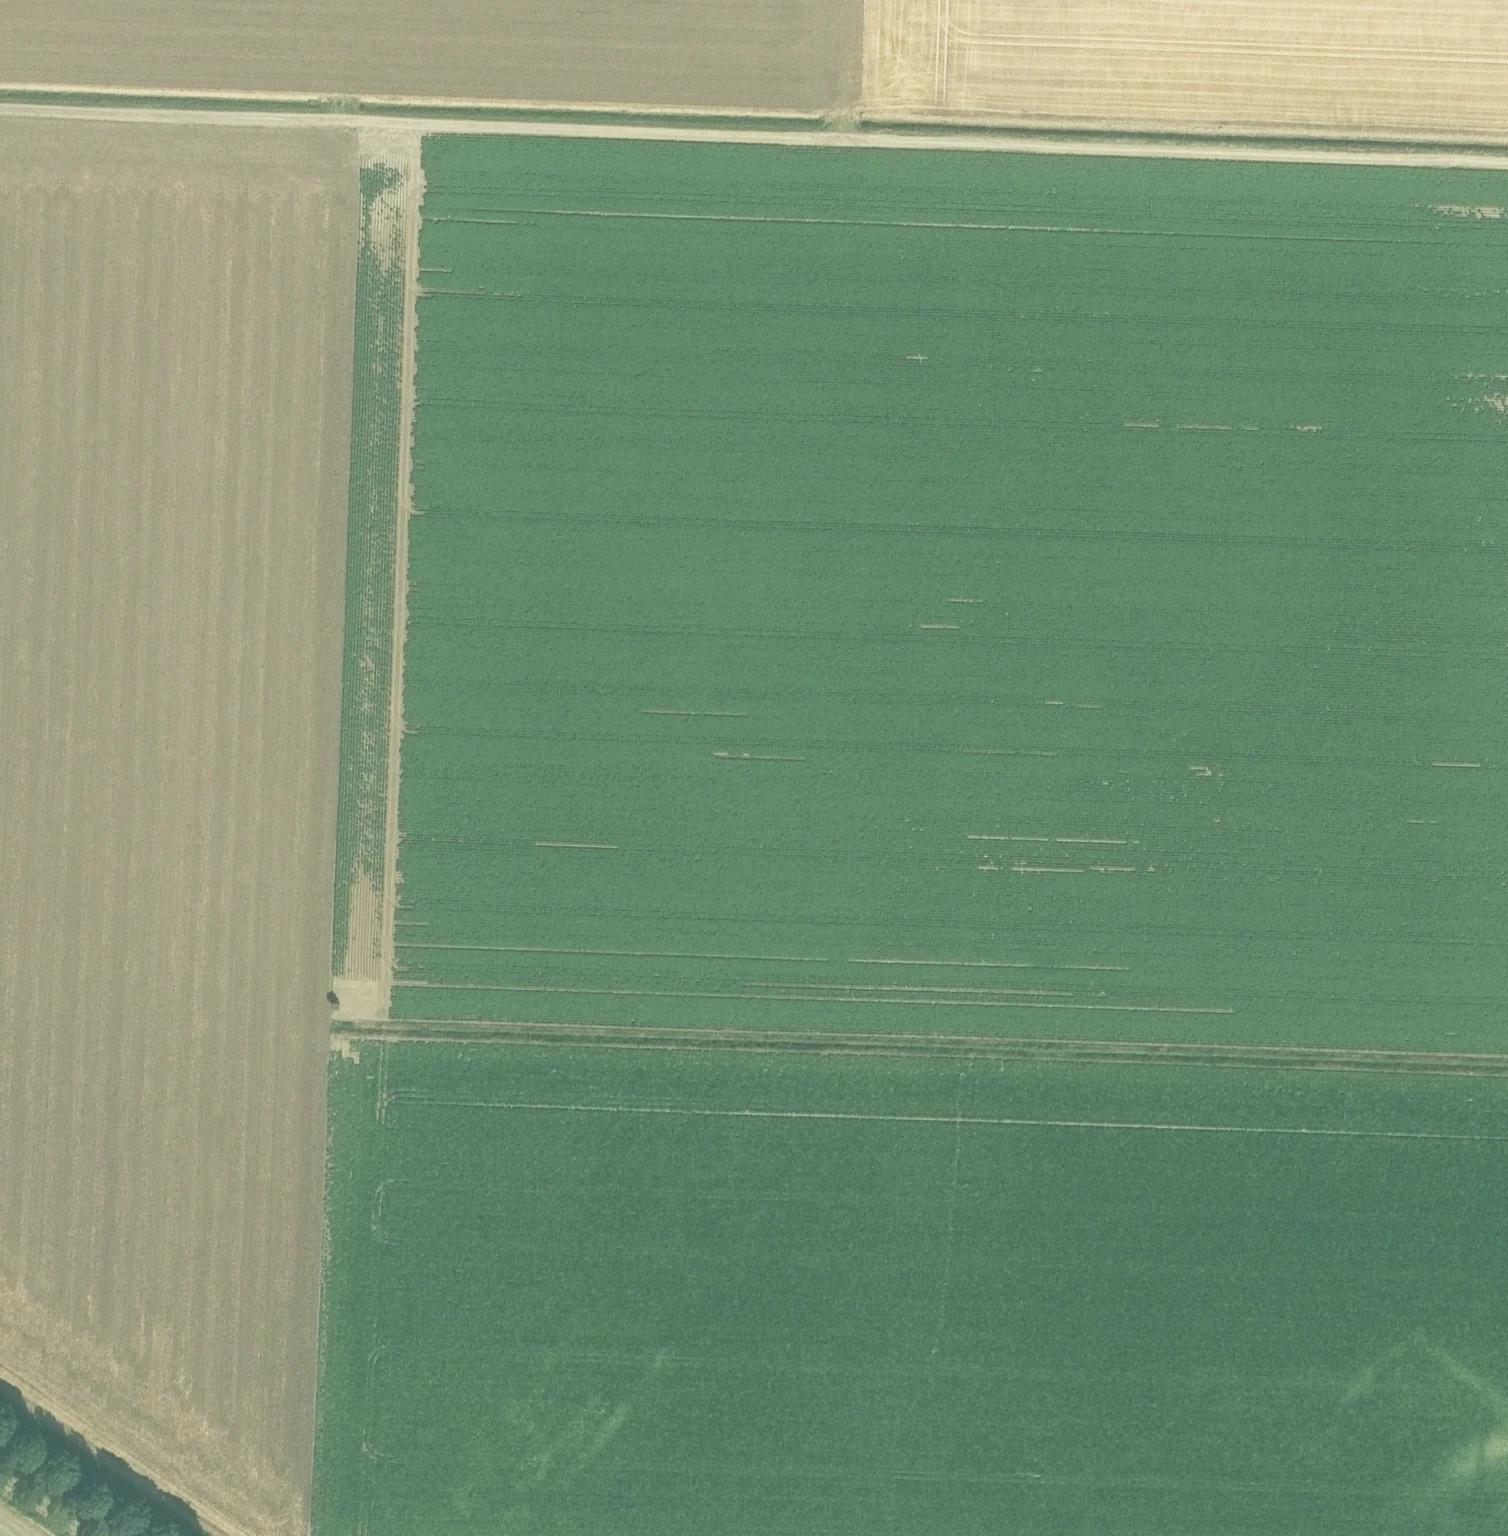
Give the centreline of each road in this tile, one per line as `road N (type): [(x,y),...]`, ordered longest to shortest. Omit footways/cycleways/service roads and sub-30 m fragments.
road 1 (track): [(0,1442),(147,1535)]

